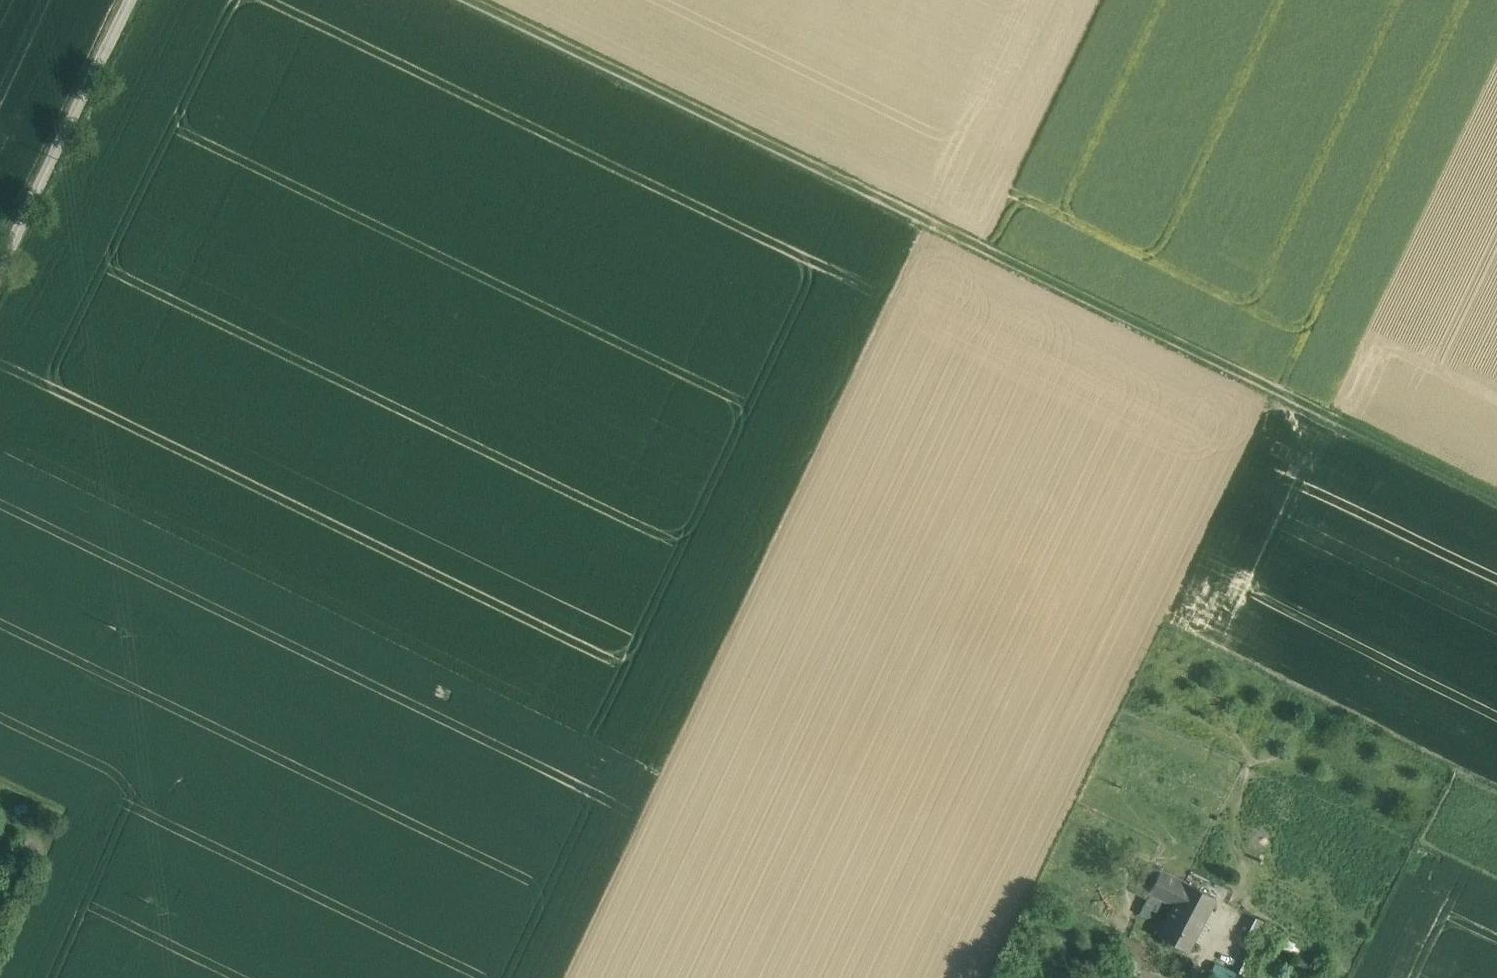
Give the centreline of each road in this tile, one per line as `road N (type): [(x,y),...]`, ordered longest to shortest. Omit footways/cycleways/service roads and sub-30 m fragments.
road 1 (track): [(468,0),(1496,502)]
road 2 (unclassified): [(131,0),(0,271)]

